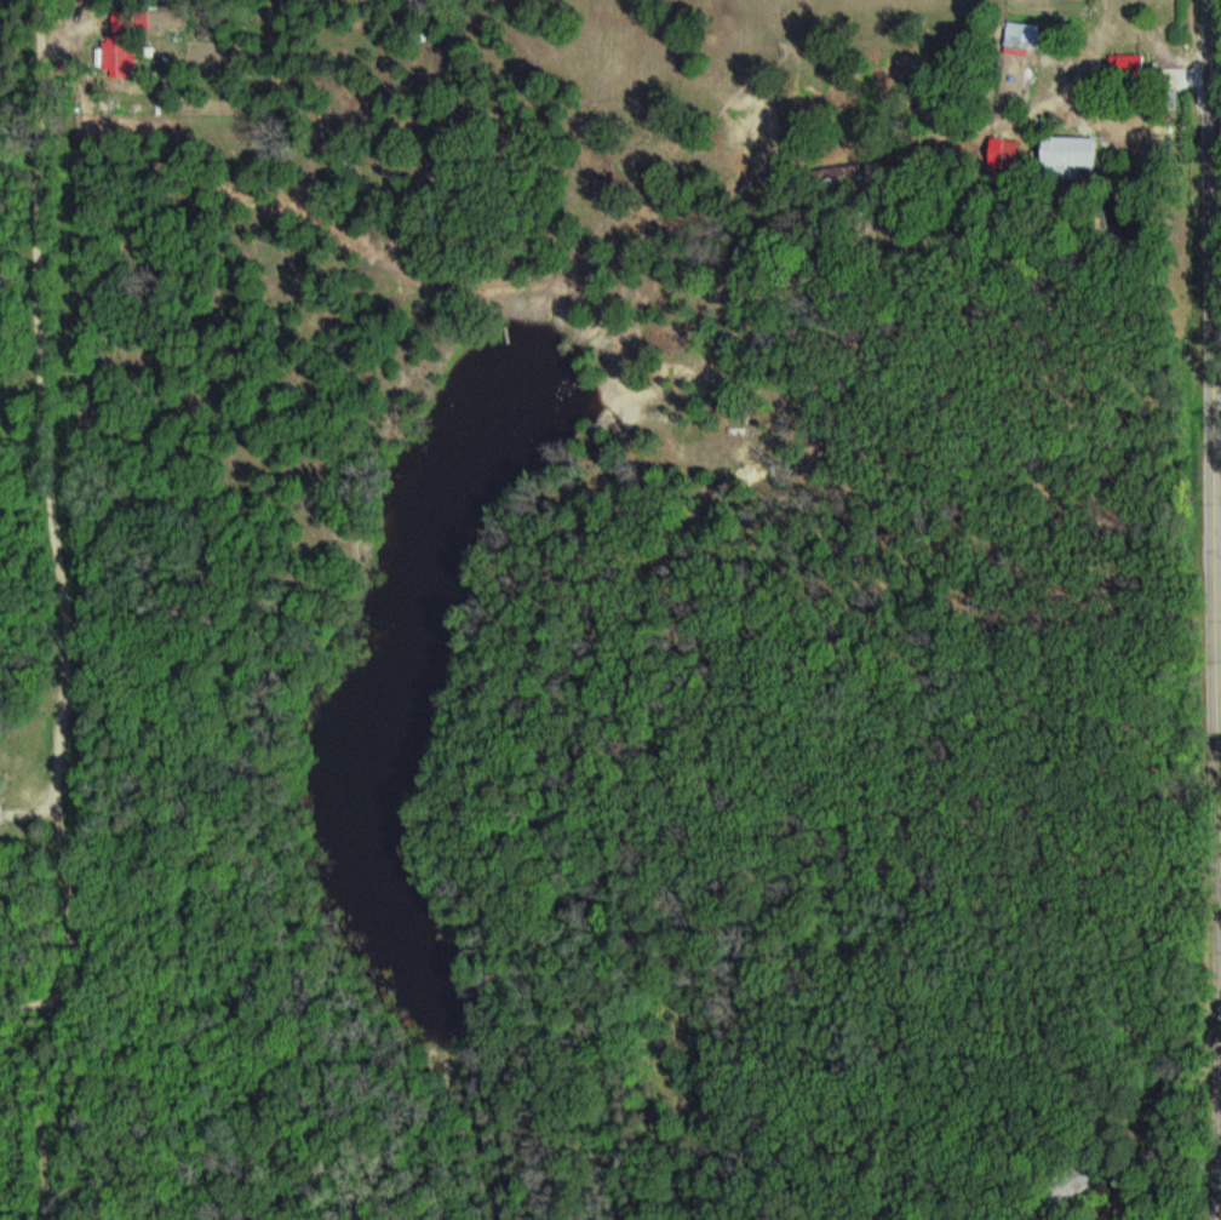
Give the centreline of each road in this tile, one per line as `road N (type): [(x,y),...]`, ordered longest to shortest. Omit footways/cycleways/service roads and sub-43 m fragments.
road 1 (residential): [(1209,0),(1217,1219)]
road 2 (residential): [(78,531),(74,0)]

